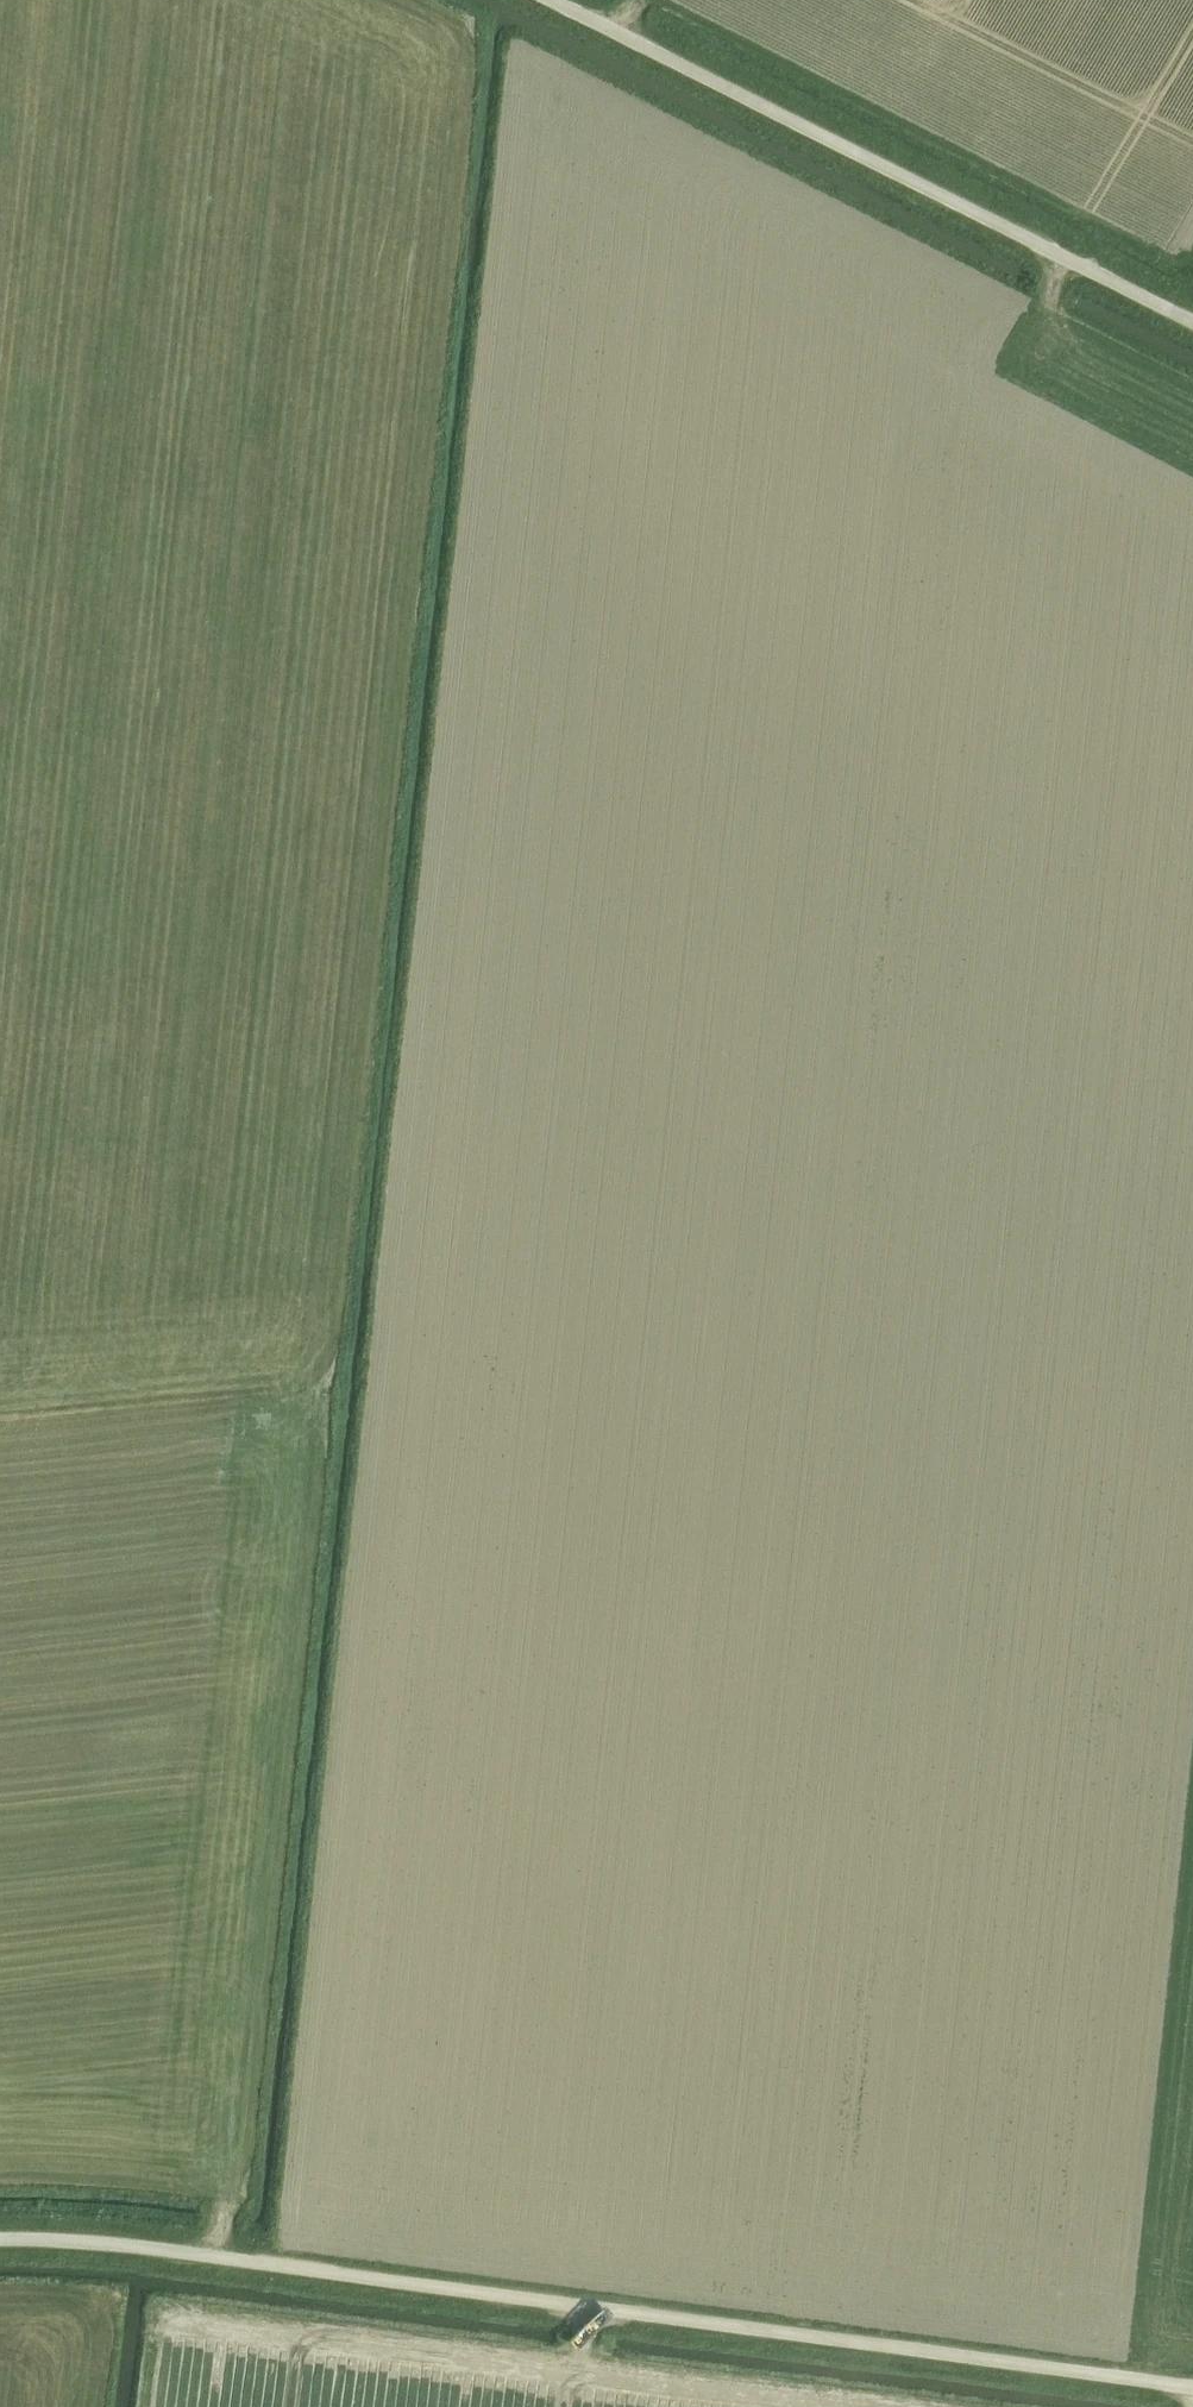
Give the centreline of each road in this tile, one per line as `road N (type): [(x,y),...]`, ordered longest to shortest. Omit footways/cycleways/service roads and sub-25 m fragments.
road 1 (unclassified): [(1192,2386),(116,2242),(0,2238)]
road 2 (unclassified): [(1192,320),(558,0)]

